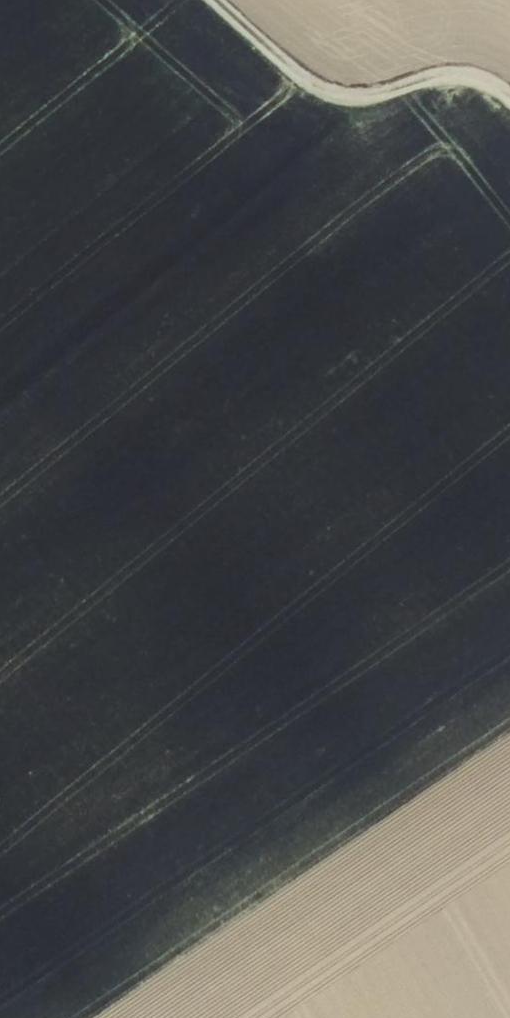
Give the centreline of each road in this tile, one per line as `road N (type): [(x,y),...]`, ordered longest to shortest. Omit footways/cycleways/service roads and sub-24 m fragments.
road 1 (track): [(215,0),(322,91),(350,97),(461,77),(509,100)]

